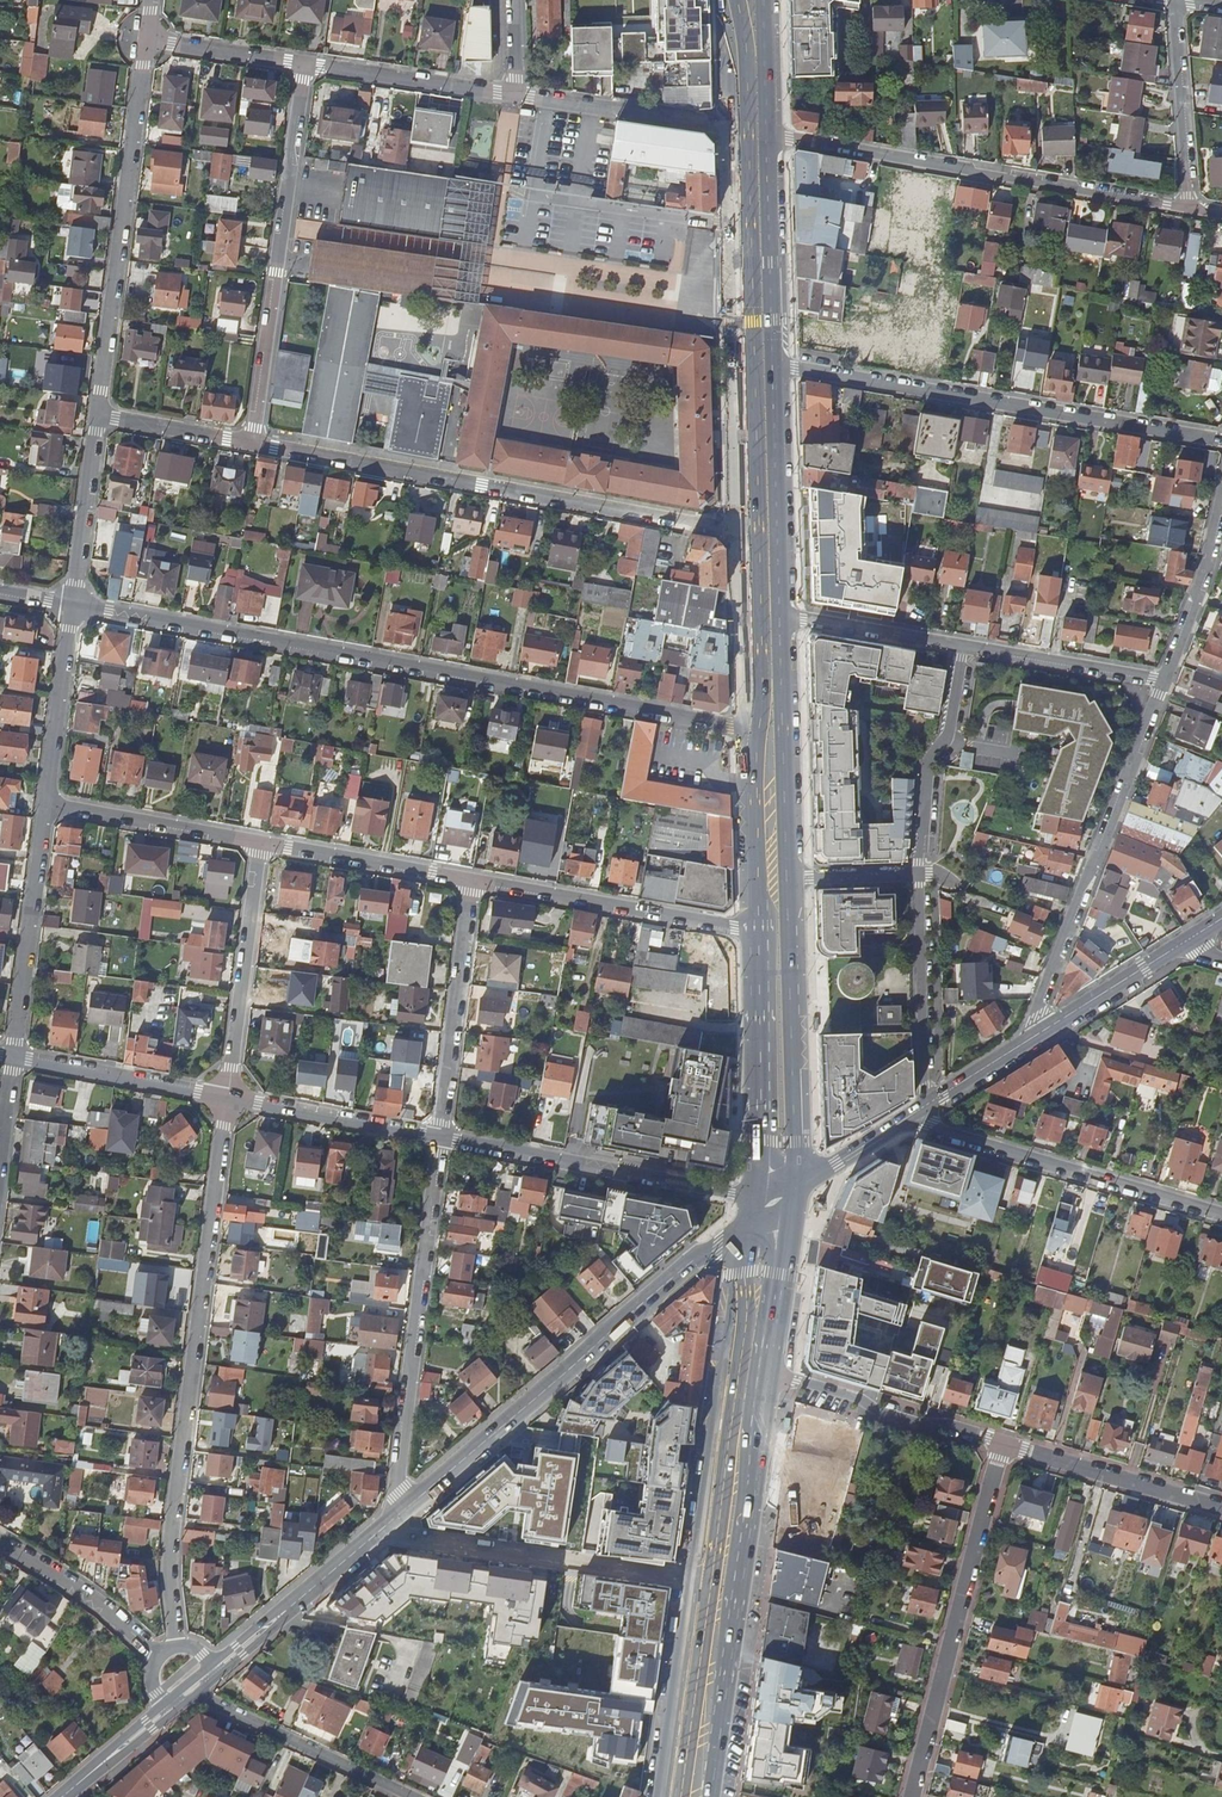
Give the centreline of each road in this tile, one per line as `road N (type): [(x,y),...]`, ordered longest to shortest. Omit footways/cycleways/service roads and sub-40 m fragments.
road 1 (residential): [(73,603),(758,732)]
road 2 (residential): [(227,1098),(171,1549),(179,1646)]
road 3 (residential): [(757,534),(253,443)]
road 4 (residential): [(772,364),(1221,440)]
road 5 (secondary): [(403,1511),(737,1229)]
road 6 (residential): [(1189,208),(766,137)]
road 7 (primary): [(706,1796),(765,1373)]
road 8 (primary): [(745,129),(757,534)]
road 9 (residential): [(1163,680),(1024,1043)]
road 10 (residential): [(253,443),(303,63)]
road 11 (residential): [(146,39),(98,414)]
road 12 (residential): [(403,1511),(398,1474),(440,1137)]
road 13 (residential): [(1002,1442),(913,1796)]
road 14 (primary): [(750,1231),(706,1577)]
road 15 (primary): [(758,844),(771,1154),(793,1172)]
road 16 (residential): [(907,1119),(1221,1213)]
road 17 (residential): [(706,1577),(385,1527)]
road 18 (residential): [(753,1195),(440,1137)]
road 19 (primary): [(793,1172),(787,879)]
road 20 (residential): [(755,932),(473,880)]
road 21 (primary): [(787,879),(779,614)]
road 22 (primary): [(755,932),(753,1195)]
road 23 (residential): [(473,880),(440,1137)]
road 24 (residential): [(261,842),(227,1098)]
road 25 (residential): [(14,1055),(44,804)]
road 26 (primary): [(779,614),(772,364)]
road 27 (residential): [(765,1373),(1002,1442)]
road 28 (residential): [(191,1690),(412,1796)]
road 29 (residential): [(918,875),(930,766),(950,729),(964,645)]
road 30 (residential): [(918,875),(926,1105)]
road 31 (residential): [(518,96),(745,129)]
road 32 (residential): [(1002,1442),(1221,1507)]
road 33 (primary): [(772,364),(766,137)]
road 34 (primary): [(706,1577),(675,1796)]
road 35 (residential): [(261,842),(44,804)]
road 36 (secondary): [(218,1669),(385,1527)]
road 37 (residential): [(518,96),(303,63)]
road 38 (residential): [(227,1098),(14,1055)]
road 39 (residential): [(440,1137),(227,1098)]
road 40 (residential): [(473,880),(261,842)]
road 41 (residential): [(1175,1),(1189,208)]
road 42 (residential): [(44,804),(73,603)]
road 43 (residential): [(964,645),(1163,680)]
road 44 (primary): [(757,534),(758,732)]
road 45 (tertiary): [(0,1542),(106,1608),(159,1658)]
road 46 (residential): [(73,603),(98,414)]
road 47 (residential): [(779,614),(964,645)]
road 48 (residential): [(1221,503),(1205,574),(1163,680)]
road 49 (primary): [(765,1373),(791,1190)]
road 50 (secondary): [(1024,1043),(1179,945)]
road 51 (residential): [(303,63),(146,39)]
road 52 (residential): [(98,414),(253,443)]
road 53 (primary): [(765,1373),(757,1354),(767,1234)]
road 54 (primary): [(766,137),(762,0)]
road 55 (residential): [(787,879),(918,875)]
road 56 (secondary): [(63,1796),(164,1713)]
road 57 (primary): [(742,0),(745,129)]

